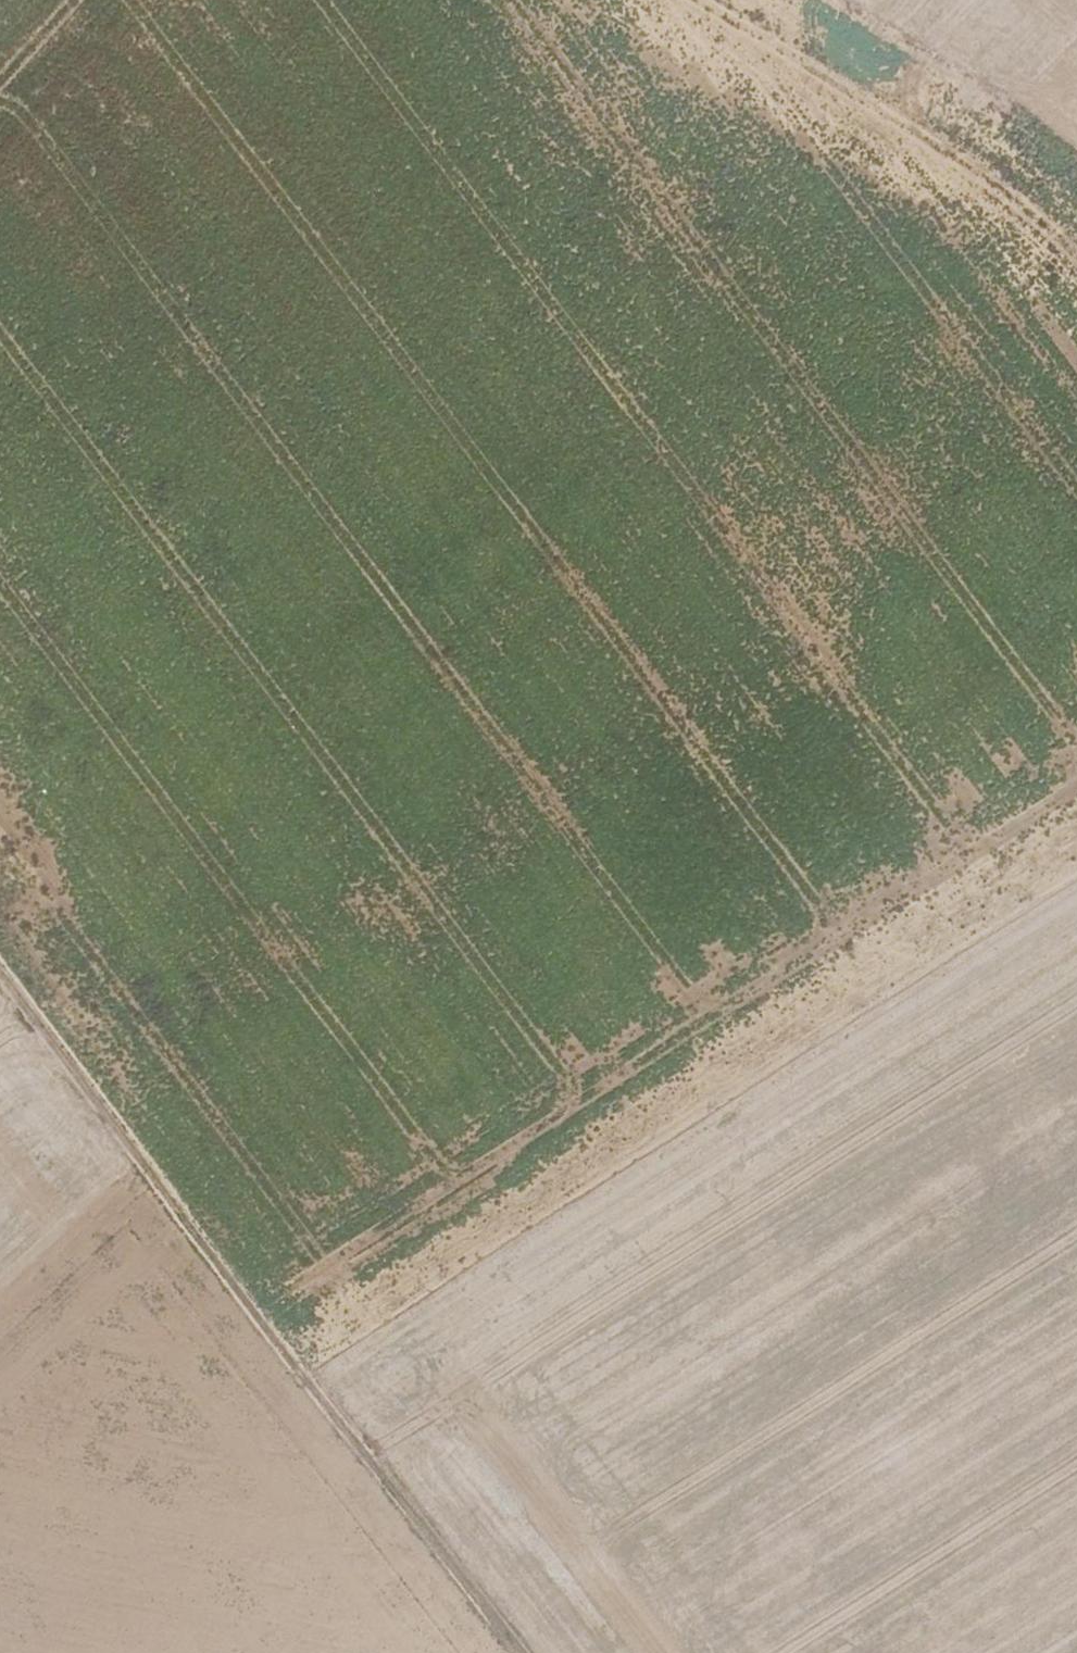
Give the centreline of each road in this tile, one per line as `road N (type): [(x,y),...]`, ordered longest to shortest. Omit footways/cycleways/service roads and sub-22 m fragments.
road 1 (track): [(0,970),(525,1652)]

